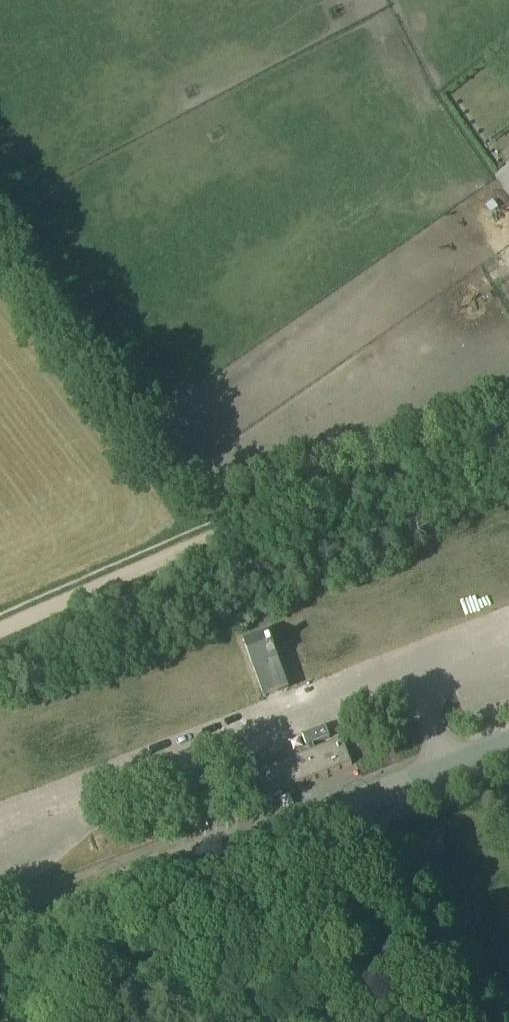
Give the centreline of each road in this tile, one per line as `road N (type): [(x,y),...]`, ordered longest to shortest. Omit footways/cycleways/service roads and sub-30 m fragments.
road 1 (track): [(0,627),(207,536),(508,453)]

